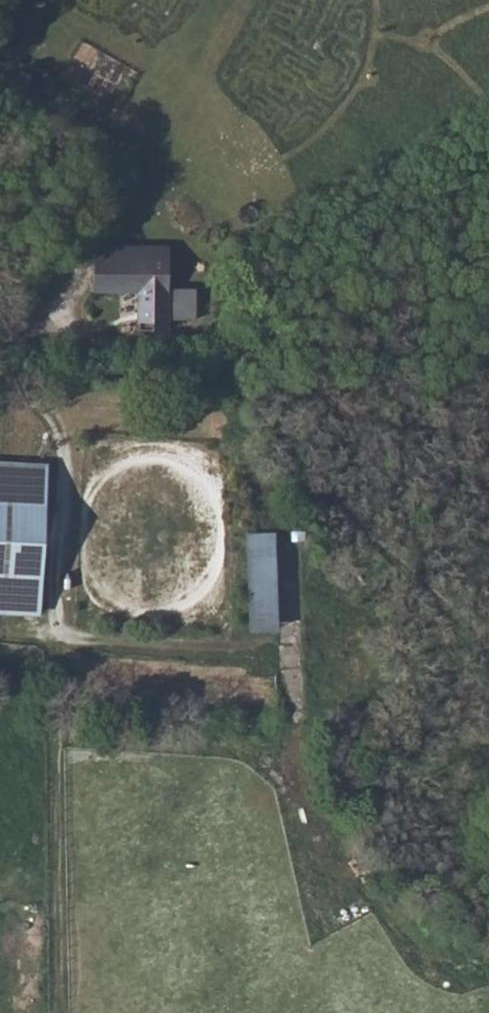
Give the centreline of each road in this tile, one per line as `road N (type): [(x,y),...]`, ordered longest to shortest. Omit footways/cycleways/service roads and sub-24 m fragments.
road 1 (track): [(67,1012),(61,643),(72,526),(51,453),(0,451)]
road 2 (track): [(234,370),(326,492),(437,587),(488,678)]
road 3 (track): [(0,379),(234,370)]

